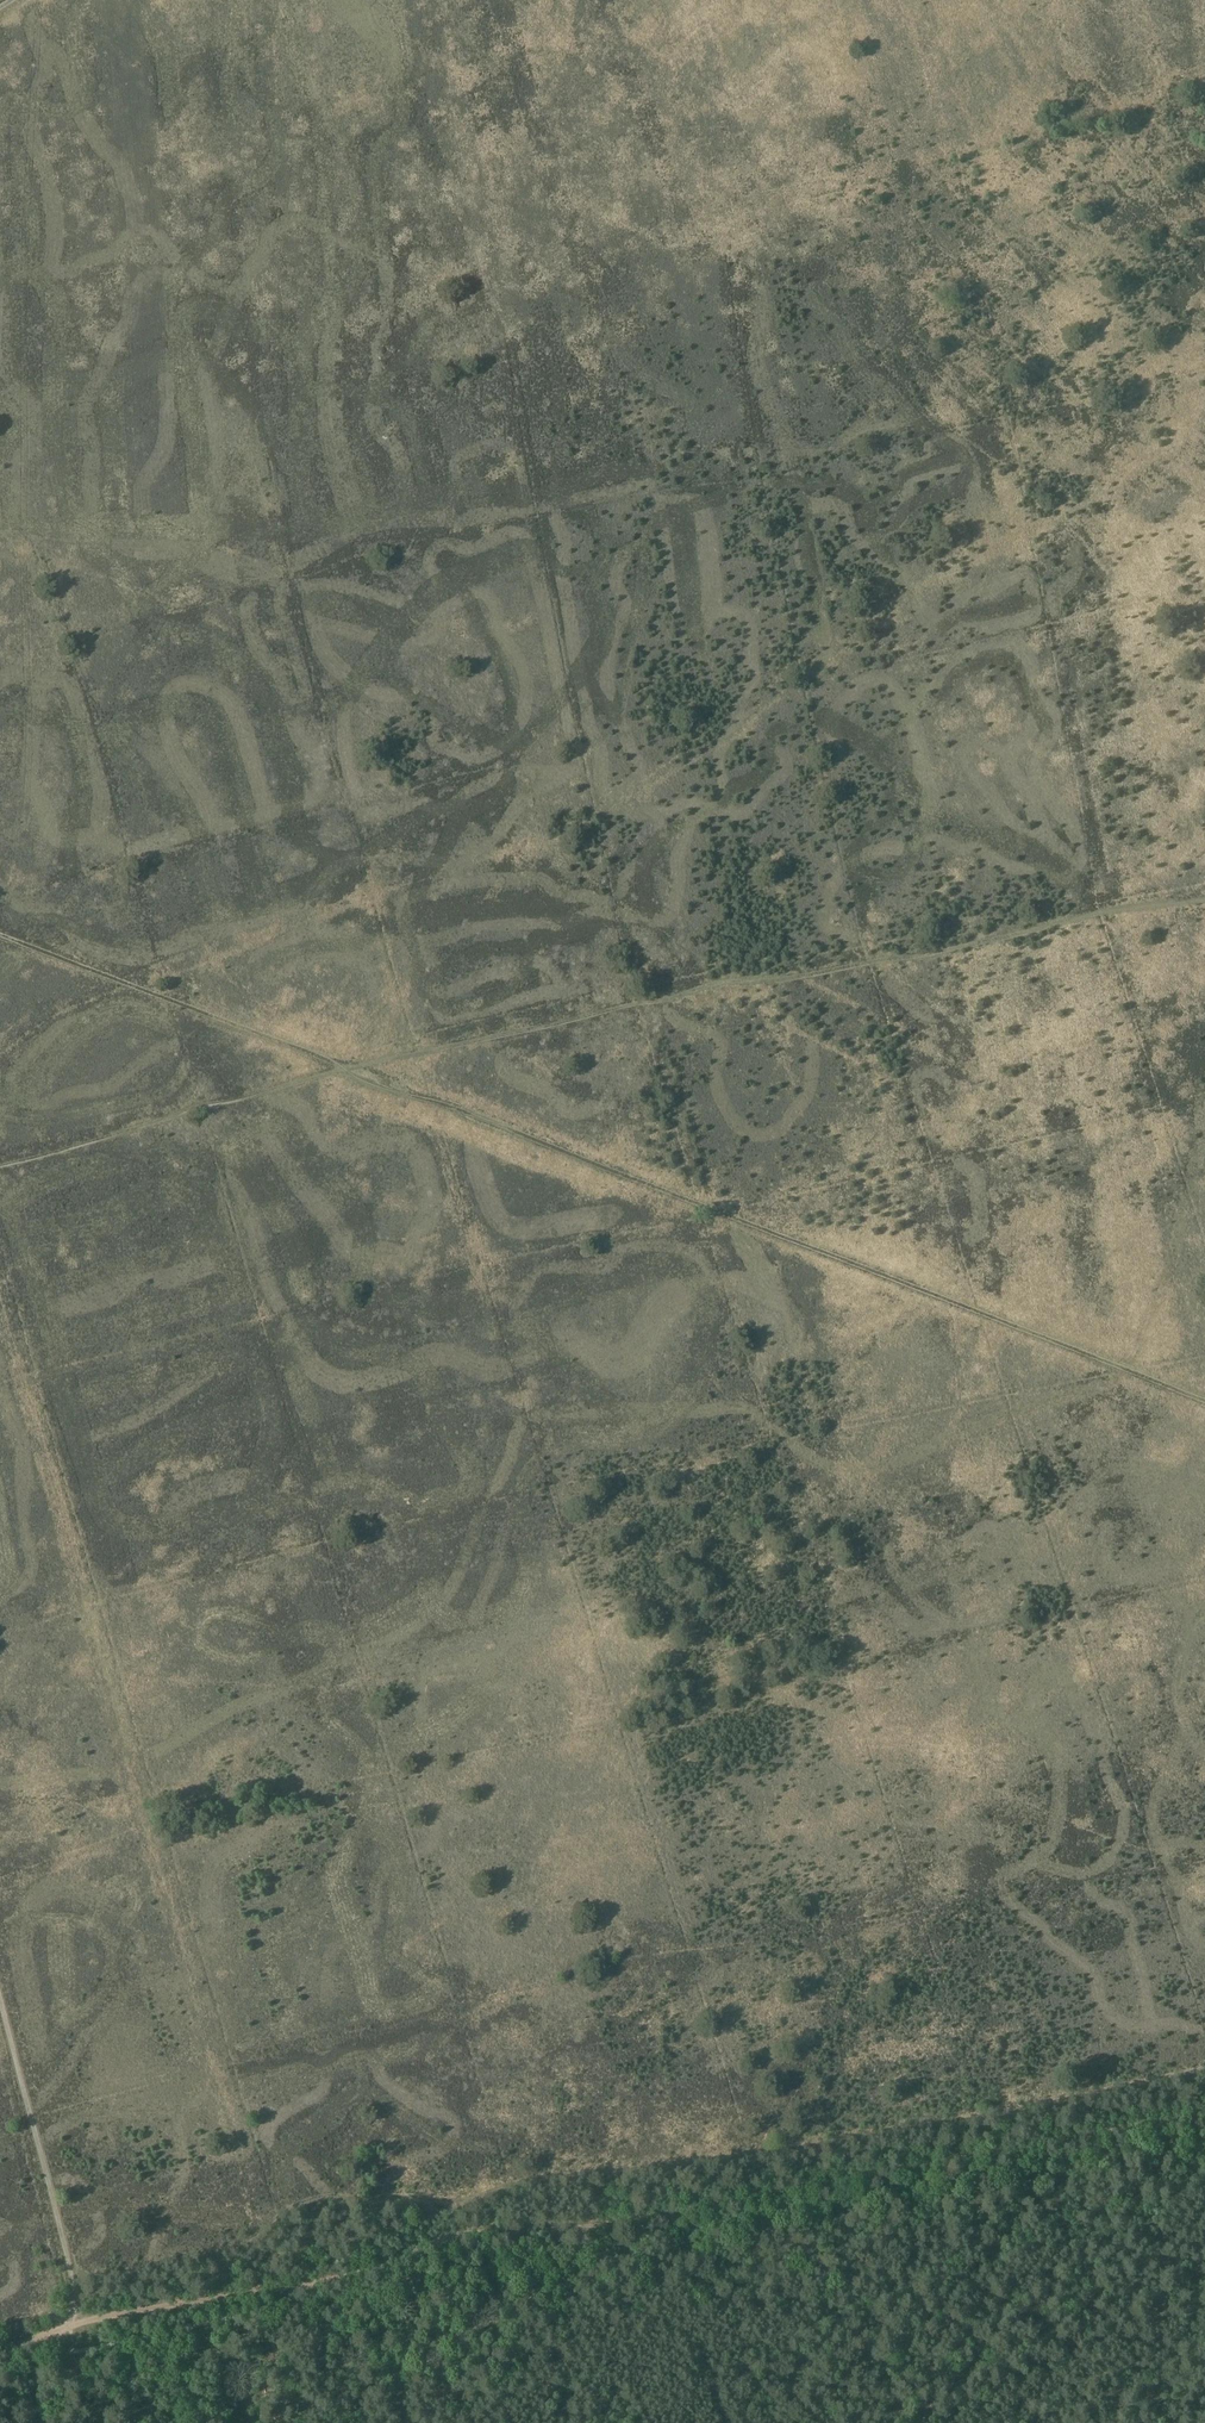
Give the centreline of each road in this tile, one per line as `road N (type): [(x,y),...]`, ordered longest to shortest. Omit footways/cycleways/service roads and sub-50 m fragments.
road 1 (track): [(0,936),(1204,1404)]
road 2 (track): [(1204,900),(1105,912),(705,1005),(658,1000),(345,1067),(0,1166)]
road 3 (track): [(74,2329),(326,2282),(450,2237),(588,2228),(1204,2112)]
road 4 (track): [(73,2279),(0,1993)]

